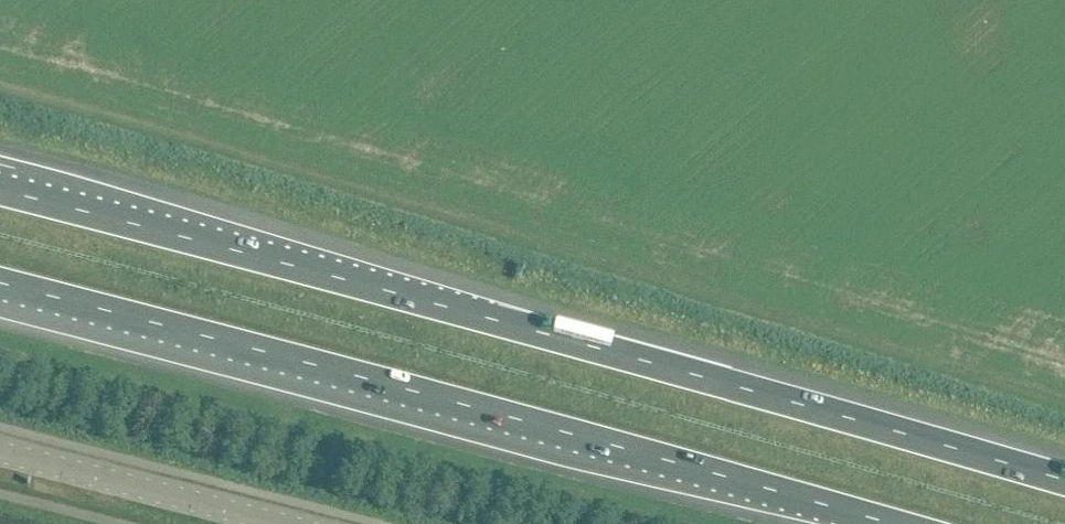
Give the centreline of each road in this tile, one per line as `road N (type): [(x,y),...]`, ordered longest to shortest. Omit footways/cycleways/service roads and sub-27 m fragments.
road 1 (motorway): [(1064,479),(0,190)]
road 2 (motorway): [(0,282),(890,523)]
road 3 (unclassified): [(281,523),(0,455)]

